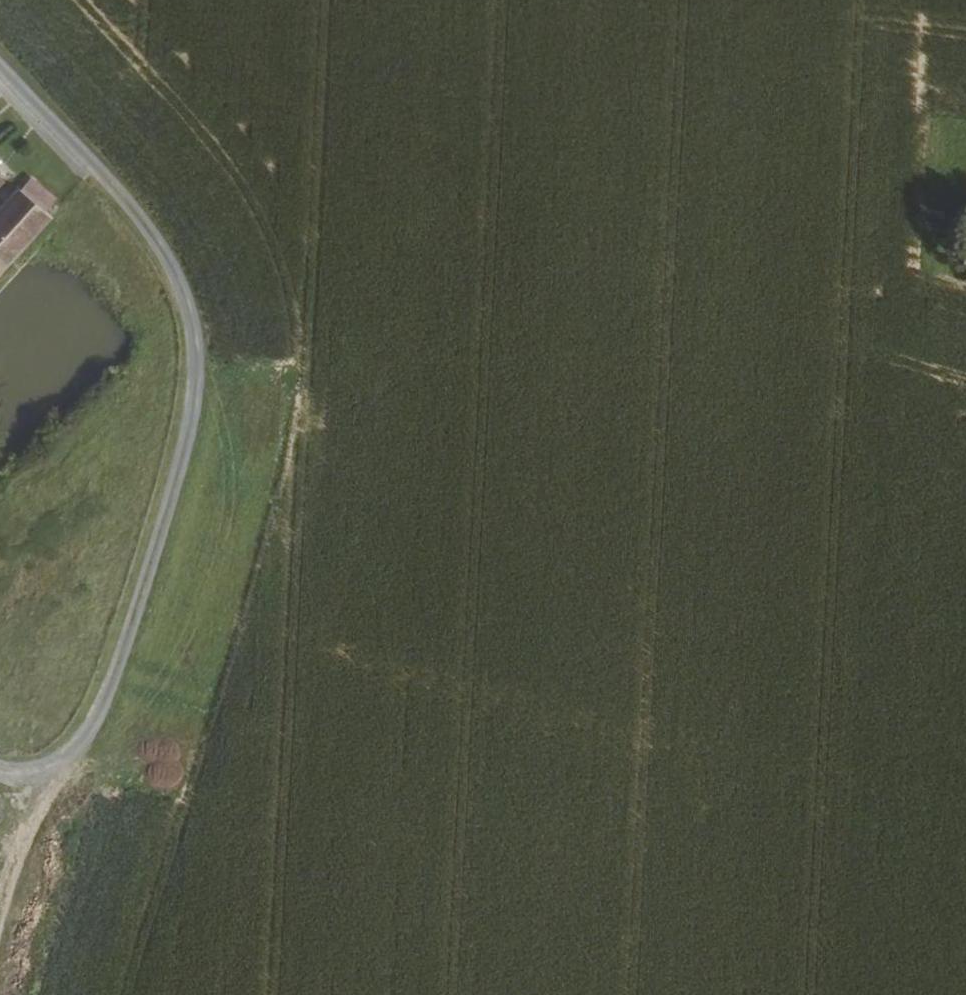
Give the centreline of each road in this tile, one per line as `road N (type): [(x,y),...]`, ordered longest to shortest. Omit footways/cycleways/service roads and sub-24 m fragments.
road 1 (track): [(0,72),(151,234),(181,287),(197,370),(180,463),(103,701),(70,755),(40,771),(0,768)]
road 2 (track): [(0,919),(40,771)]

